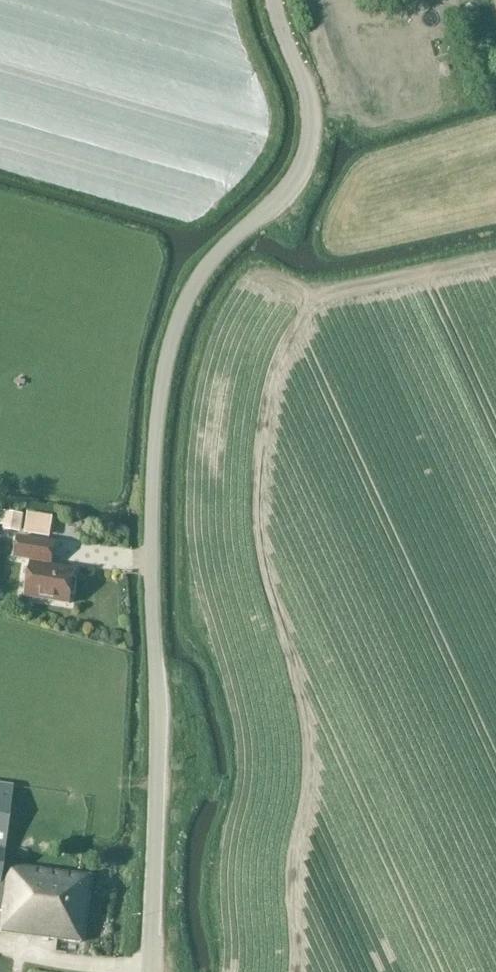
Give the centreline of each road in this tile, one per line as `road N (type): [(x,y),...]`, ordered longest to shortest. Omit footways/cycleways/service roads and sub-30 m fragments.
road 1 (unclassified): [(148,971),(156,427),(190,297),(307,165),(308,95),(273,0)]

